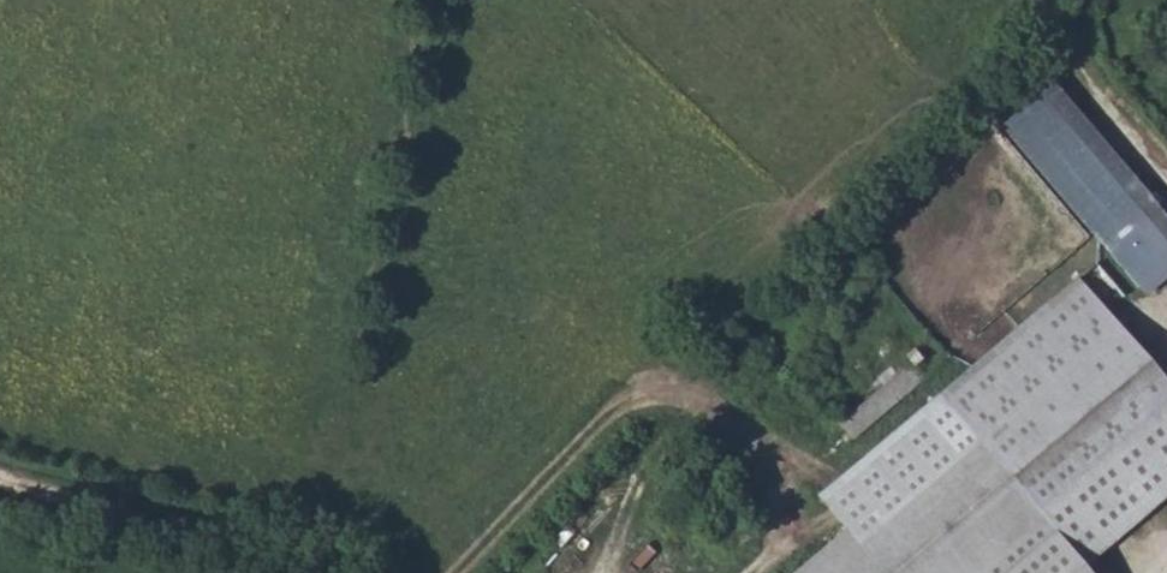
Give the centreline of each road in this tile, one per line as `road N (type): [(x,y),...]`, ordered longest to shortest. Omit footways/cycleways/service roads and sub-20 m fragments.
road 1 (track): [(302,572),(0,479)]

